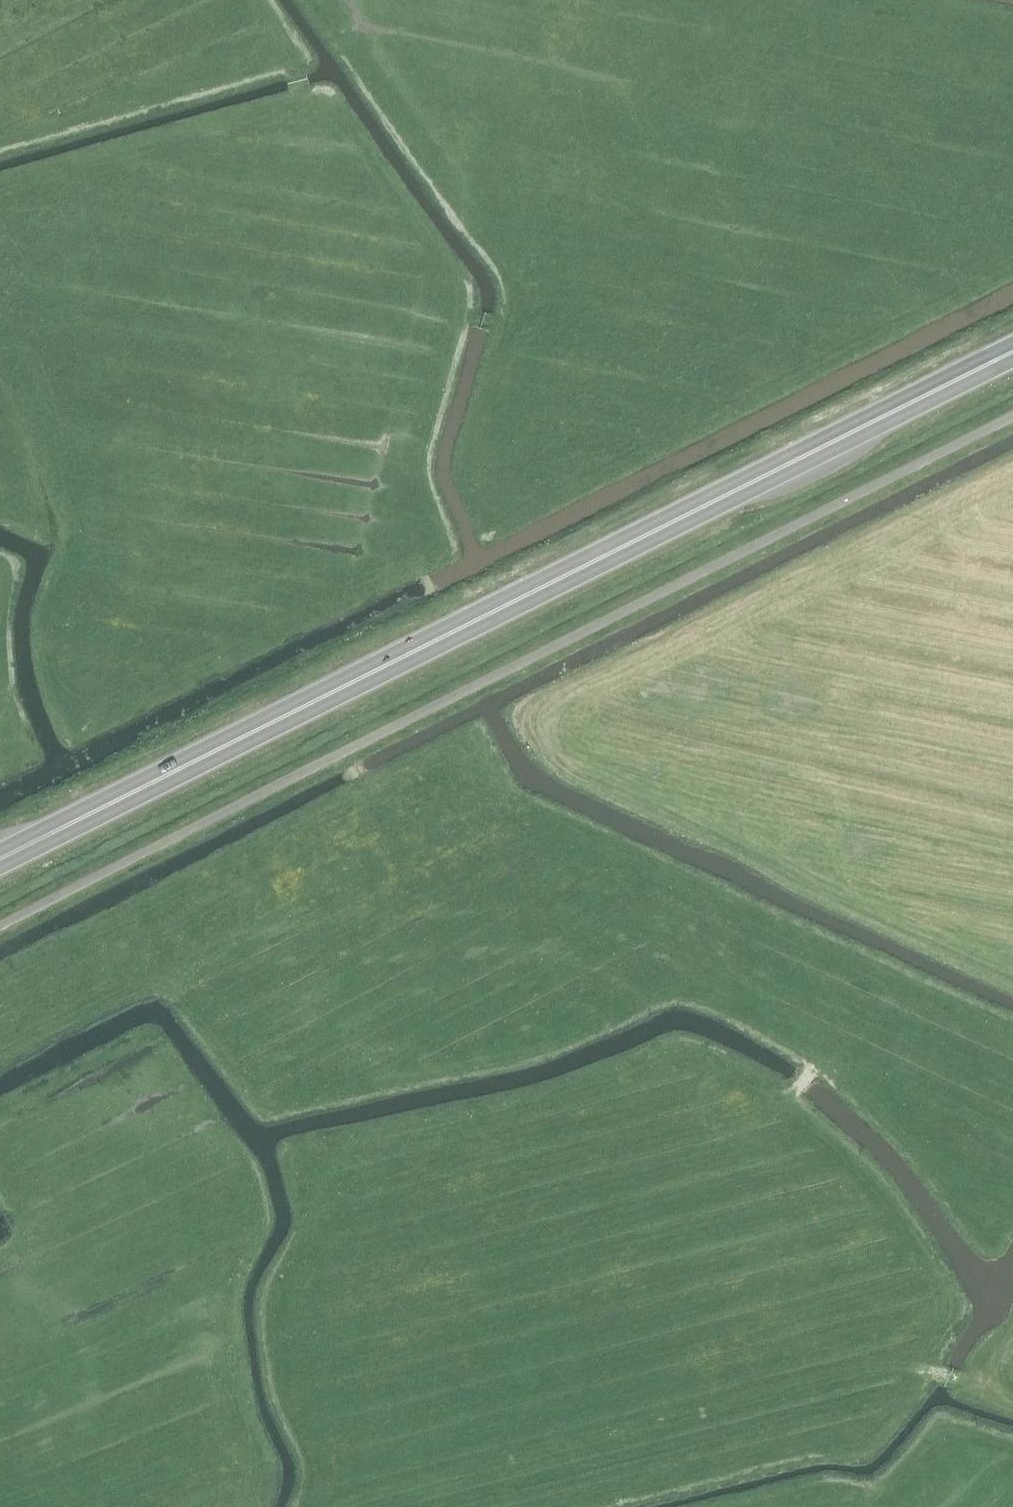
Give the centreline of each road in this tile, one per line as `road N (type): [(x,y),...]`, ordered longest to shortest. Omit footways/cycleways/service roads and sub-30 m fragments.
road 1 (trunk): [(0,859),(1012,352)]

